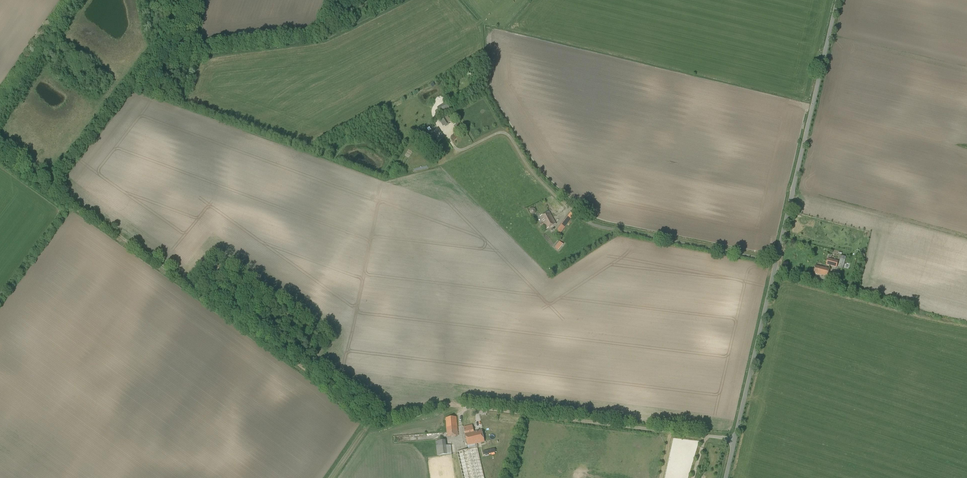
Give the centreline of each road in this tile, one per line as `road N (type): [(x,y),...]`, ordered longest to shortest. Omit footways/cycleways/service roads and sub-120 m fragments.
road 1 (track): [(452,405),(363,421),(304,370),(0,153)]
road 2 (unclassified): [(725,477),(837,0)]

